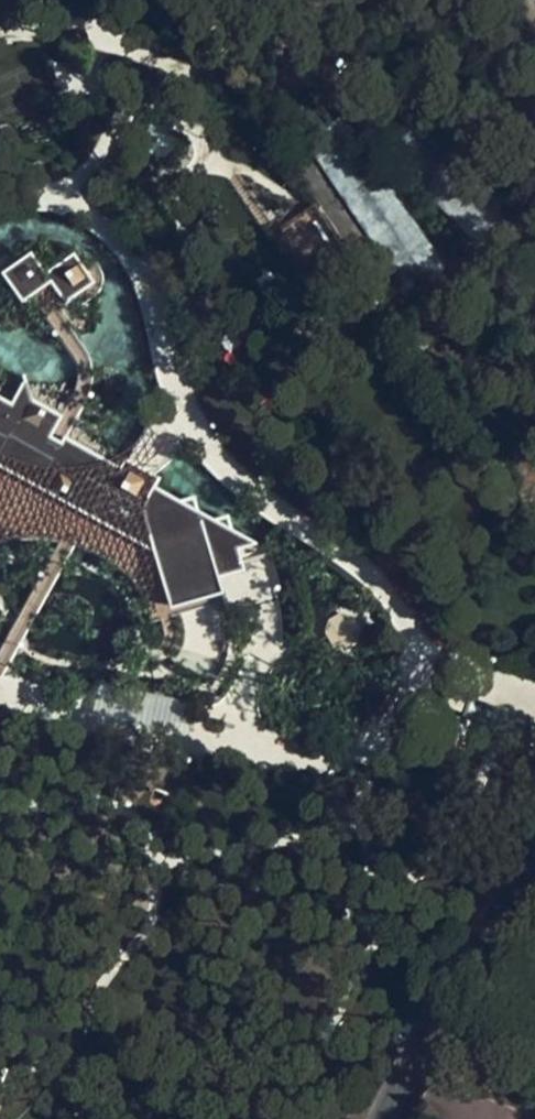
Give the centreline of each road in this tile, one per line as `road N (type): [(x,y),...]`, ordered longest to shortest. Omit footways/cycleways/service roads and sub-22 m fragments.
road 1 (tertiary): [(534,865),(447,985),(382,1118)]

